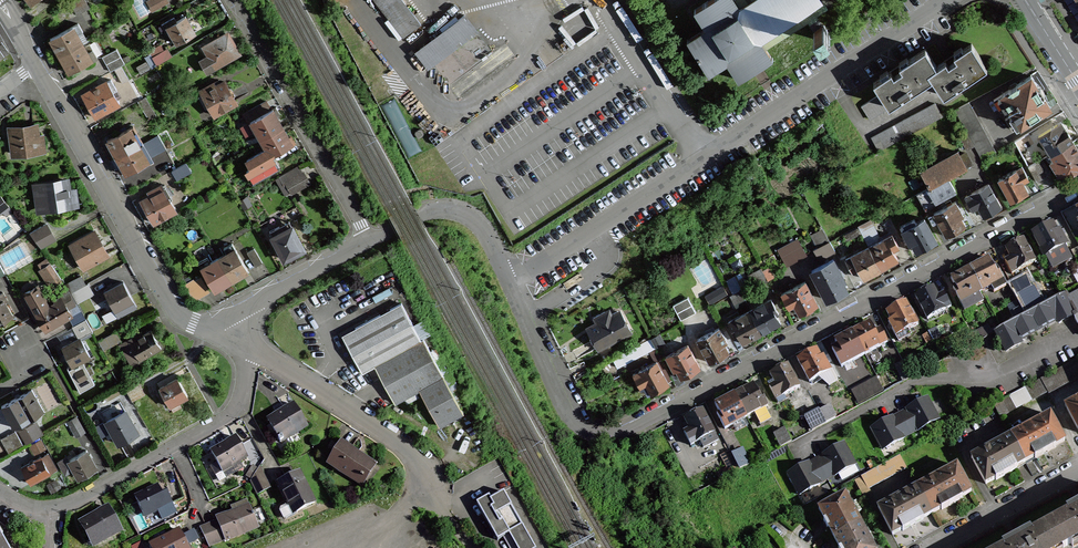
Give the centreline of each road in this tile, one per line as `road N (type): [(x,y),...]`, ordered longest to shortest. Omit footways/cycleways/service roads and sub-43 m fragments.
road 1 (residential): [(1077,191),(628,428),(599,429),(572,410),(509,280)]
road 2 (residential): [(509,280),(948,0)]
road 3 (residential): [(206,329),(164,299),(33,66)]
road 4 (residential): [(472,547),(420,491),(404,450),(249,345)]
road 5 (residential): [(369,243),(238,0)]
road 6 (residential): [(0,491),(25,506),(60,507),(175,450)]
road 7 (residential): [(509,280),(486,232),(466,212),(432,211),(369,243)]
road 8 (residential): [(1077,466),(925,547)]
road 9 (residential): [(175,450),(234,414),(249,345)]
road 10 (residential): [(369,243),(255,303)]

